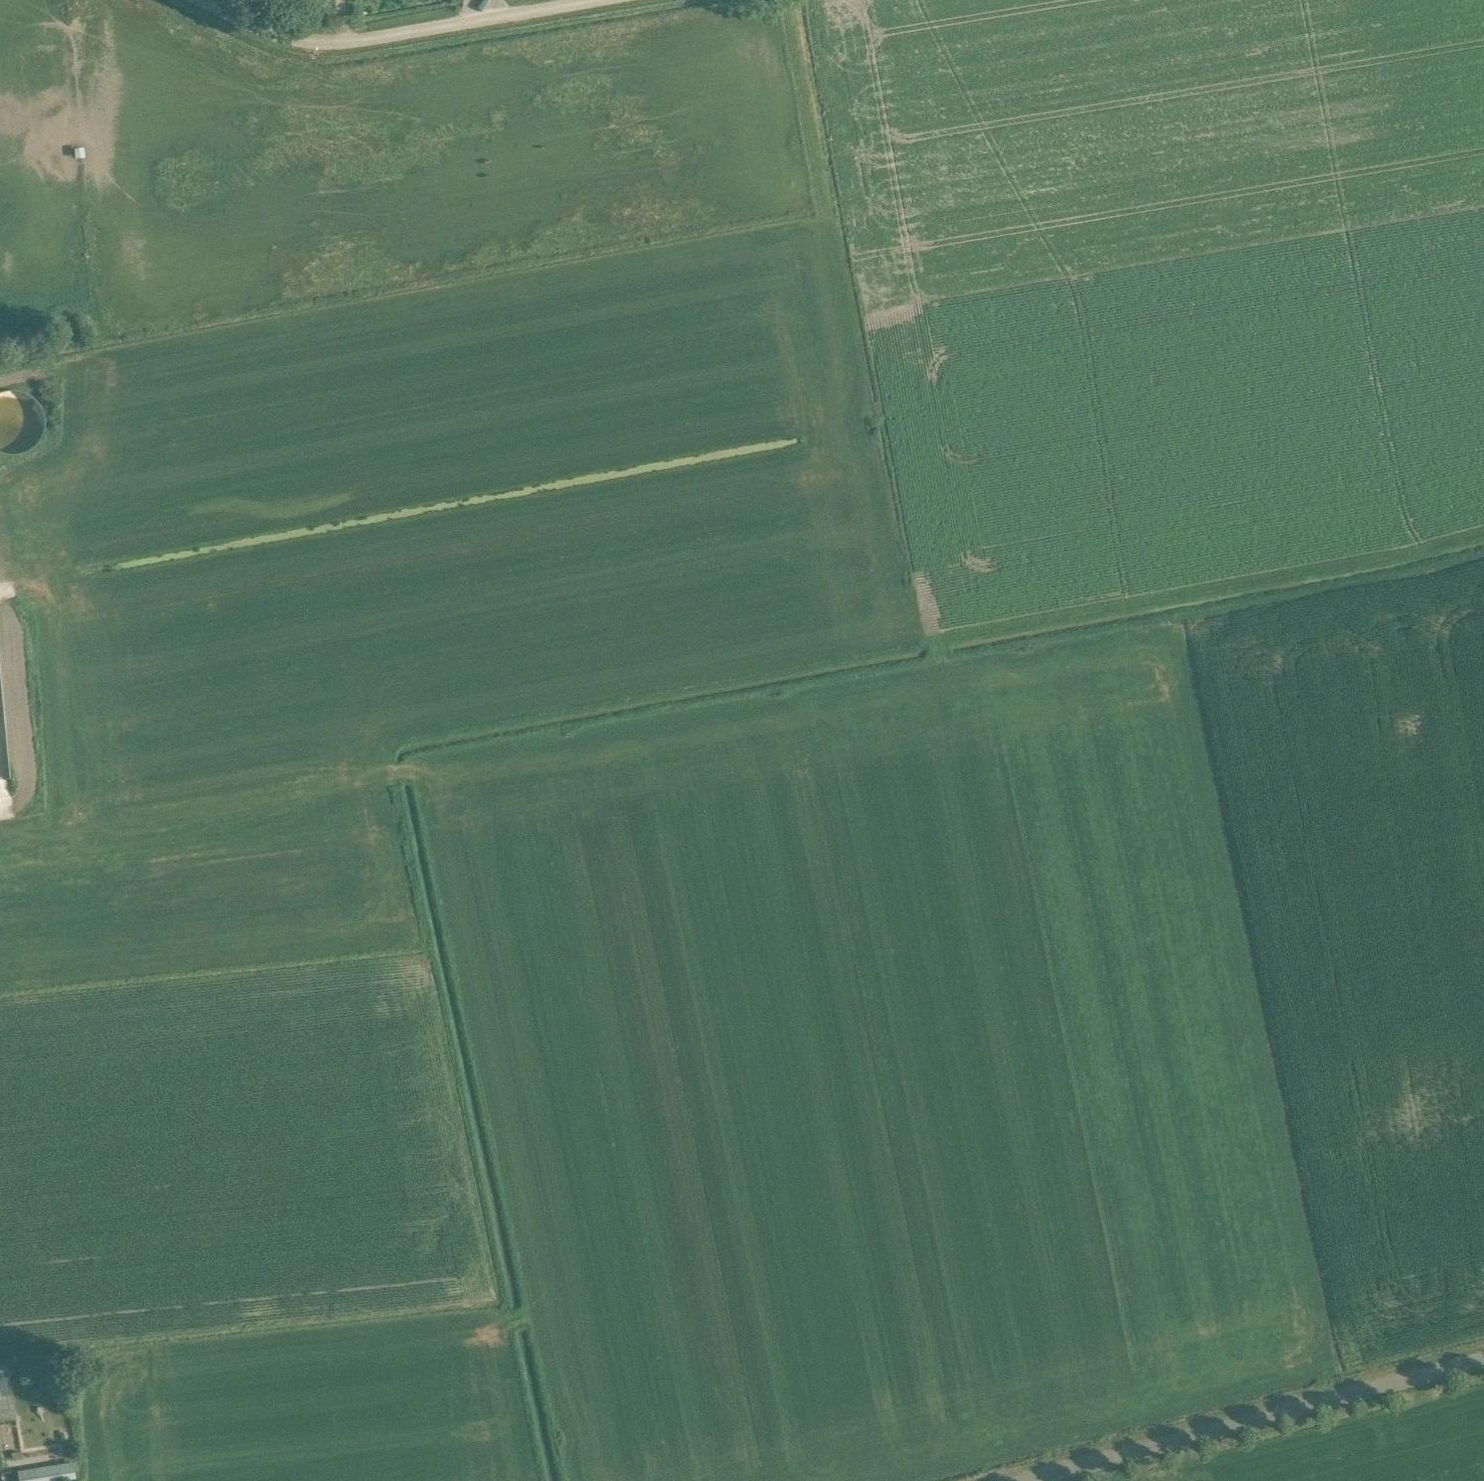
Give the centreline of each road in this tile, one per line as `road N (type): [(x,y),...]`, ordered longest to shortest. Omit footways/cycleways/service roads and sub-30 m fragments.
road 1 (unclassified): [(182,0),(259,41),(317,54),(680,0)]
road 2 (unclassified): [(1054,1480),(1483,1369)]

